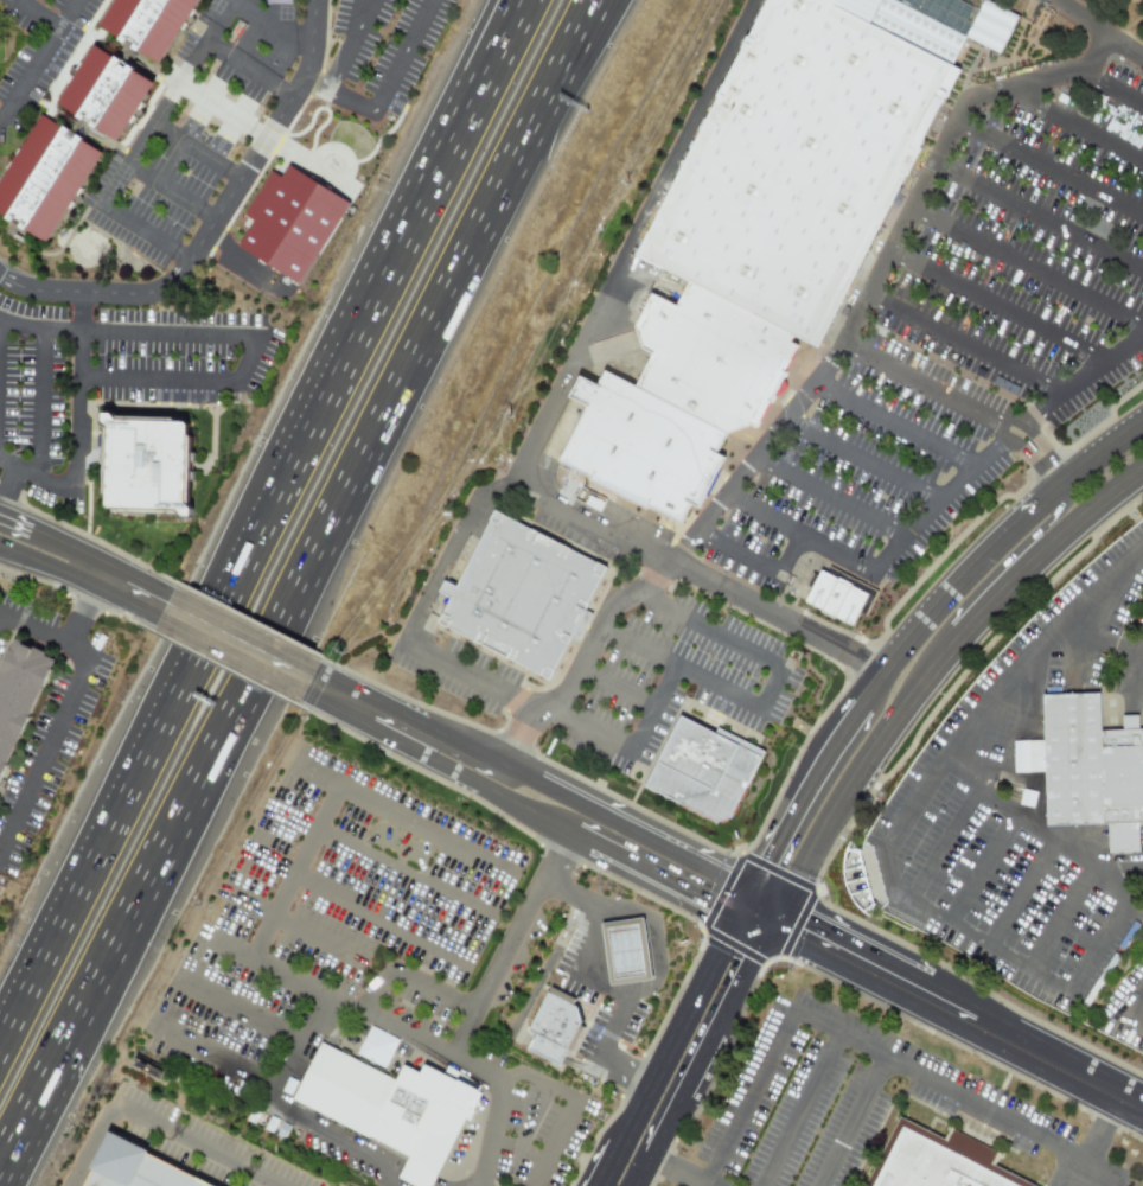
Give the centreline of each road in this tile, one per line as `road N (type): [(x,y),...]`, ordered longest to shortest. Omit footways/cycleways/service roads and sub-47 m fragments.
road 1 (motorway): [(51,1057),(538,85)]
road 2 (motorway): [(301,468),(0,1065)]
road 3 (residential): [(319,0),(306,82),(178,282),(142,298),(79,298),(0,273)]
road 4 (tertiary): [(785,925),(1142,1108)]
road 5 (motorway): [(538,0),(365,342)]
road 6 (motorway): [(510,0),(365,342)]
road 7 (secondary): [(733,913),(597,1185)]
road 8 (secondary): [(648,1185),(785,925)]
road 9 (secondary): [(745,890),(722,871),(506,761)]
road 10 (secondary): [(355,720),(564,834)]
road 11 (secondary): [(1030,495),(871,665)]
road 12 (secondary): [(851,699),(745,890)]
road 13 (secondary): [(860,796),(976,640)]
road 14 (secondary): [(506,761),(366,697),(328,694)]
road 15 (secondary): [(164,608),(308,683)]
road 16 (secondary): [(588,846),(733,913)]
road 17 (secondary): [(355,720),(477,765),(506,761)]
road 18 (secondary): [(1142,407),(1030,495)]
road 19 (motorway): [(365,342),(301,468)]
road 20 (secondary): [(1041,573),(1142,488)]

